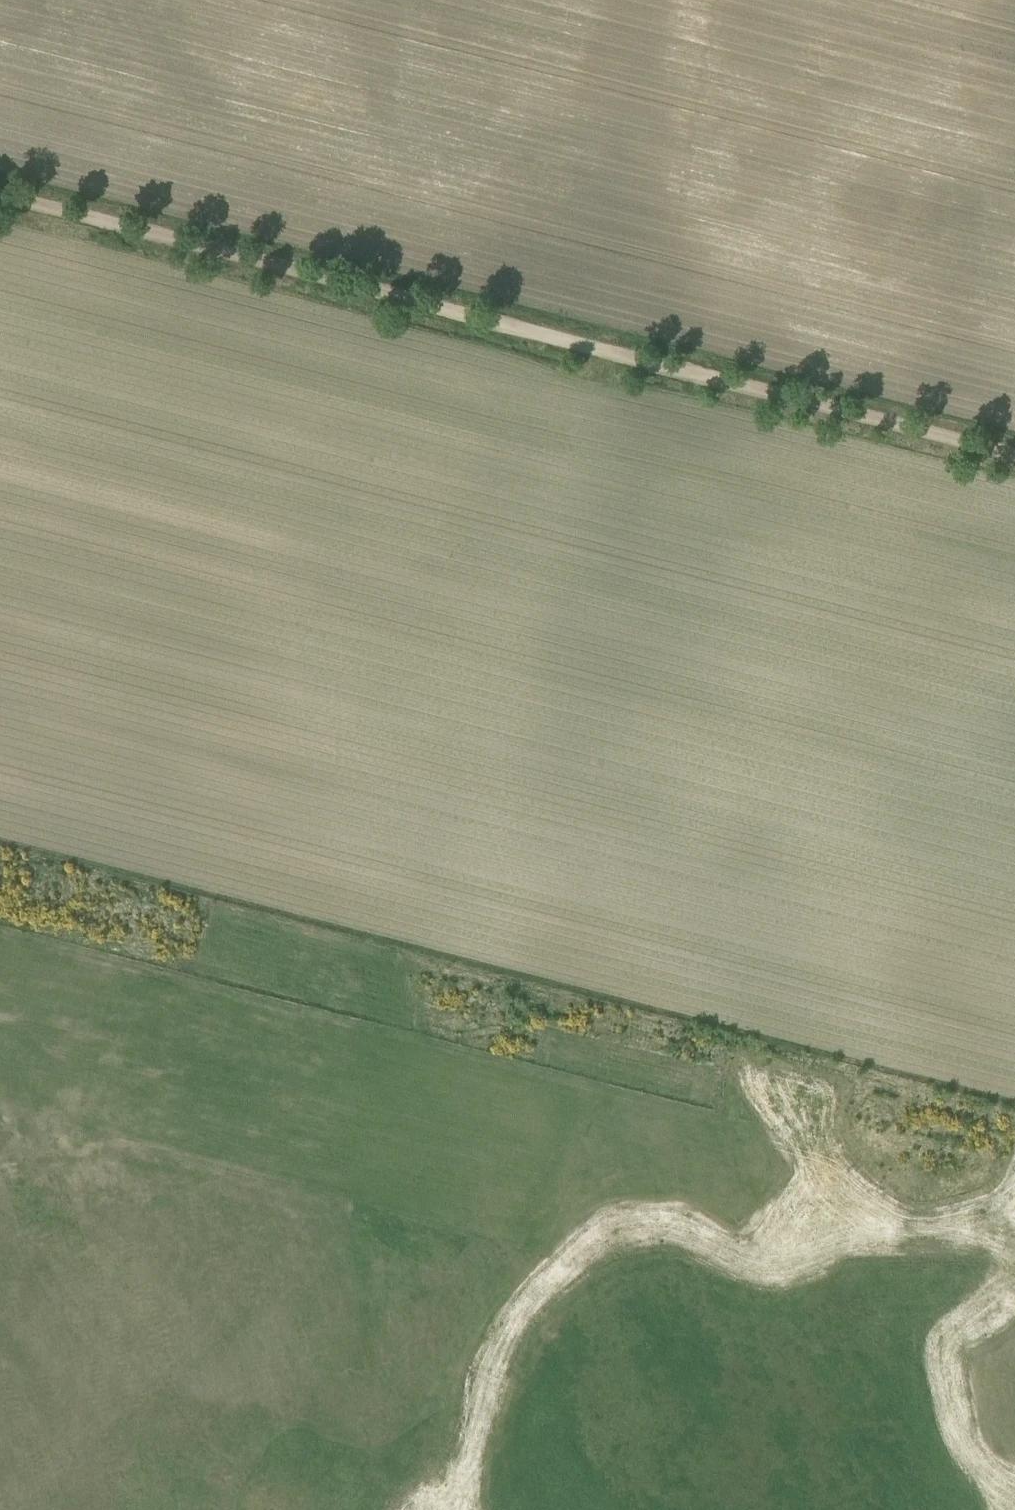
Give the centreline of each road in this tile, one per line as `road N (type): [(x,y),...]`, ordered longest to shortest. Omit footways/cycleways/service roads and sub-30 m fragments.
road 1 (track): [(0,192),(1014,456)]

